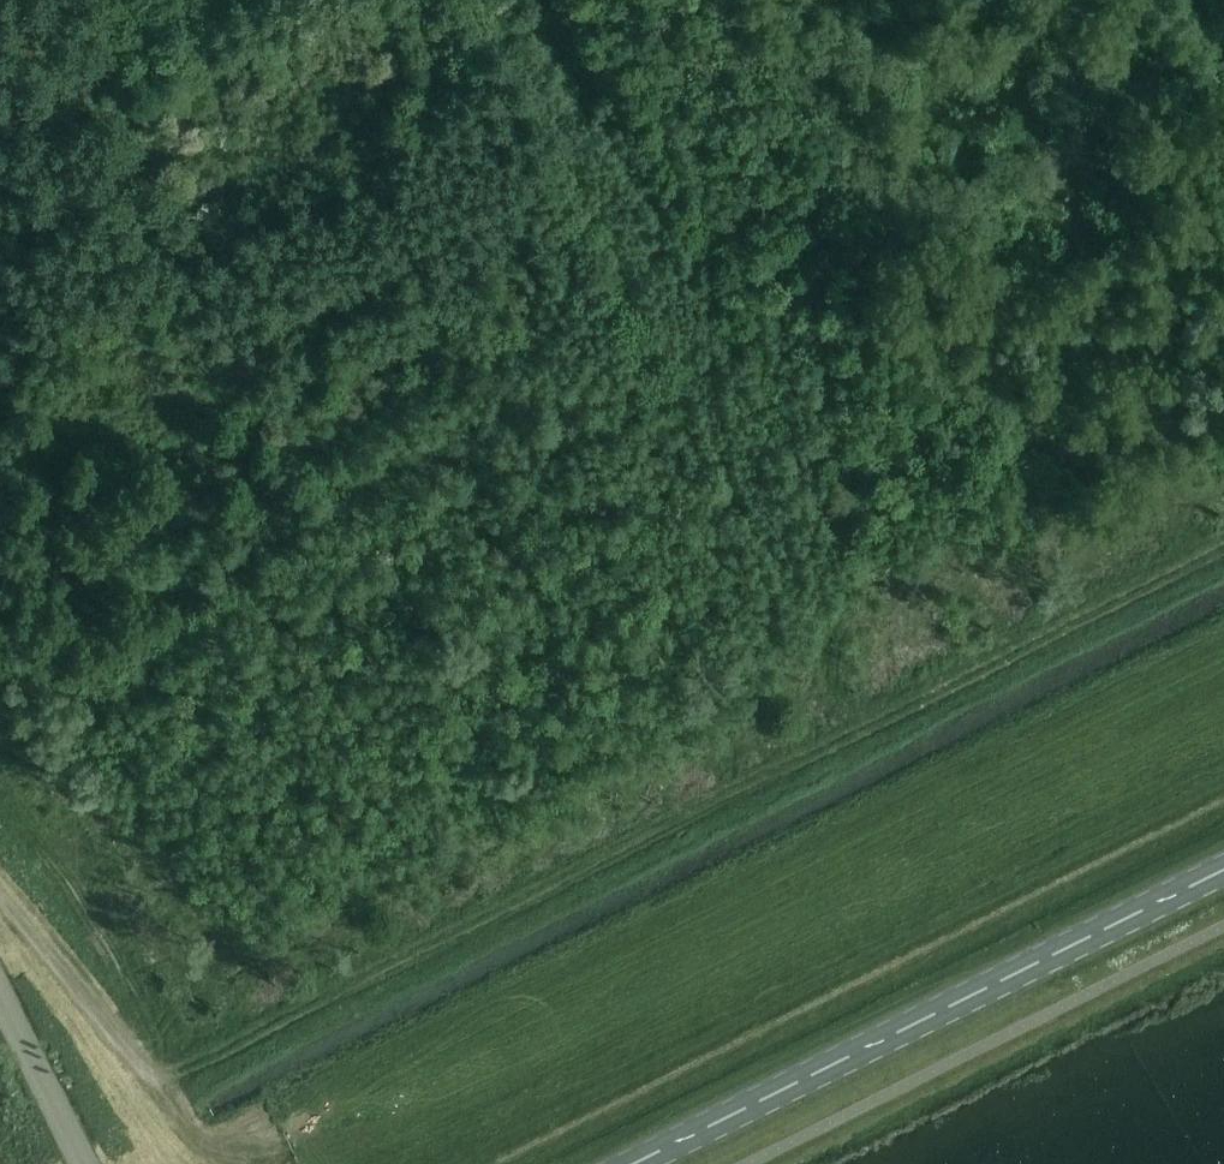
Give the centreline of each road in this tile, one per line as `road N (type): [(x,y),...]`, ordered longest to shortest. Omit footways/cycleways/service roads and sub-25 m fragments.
road 1 (primary): [(663,1163),(1223,885)]
road 2 (unclassified): [(78,1163),(0,1007)]

